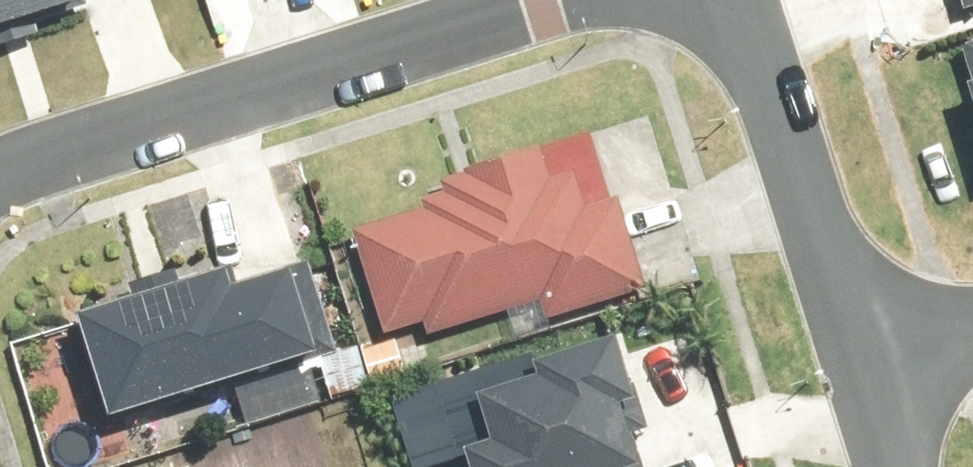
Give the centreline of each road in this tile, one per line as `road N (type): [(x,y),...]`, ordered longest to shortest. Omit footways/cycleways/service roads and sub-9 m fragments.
road 1 (residential): [(0,165),(522,0)]
road 2 (residential): [(867,354),(742,0)]

